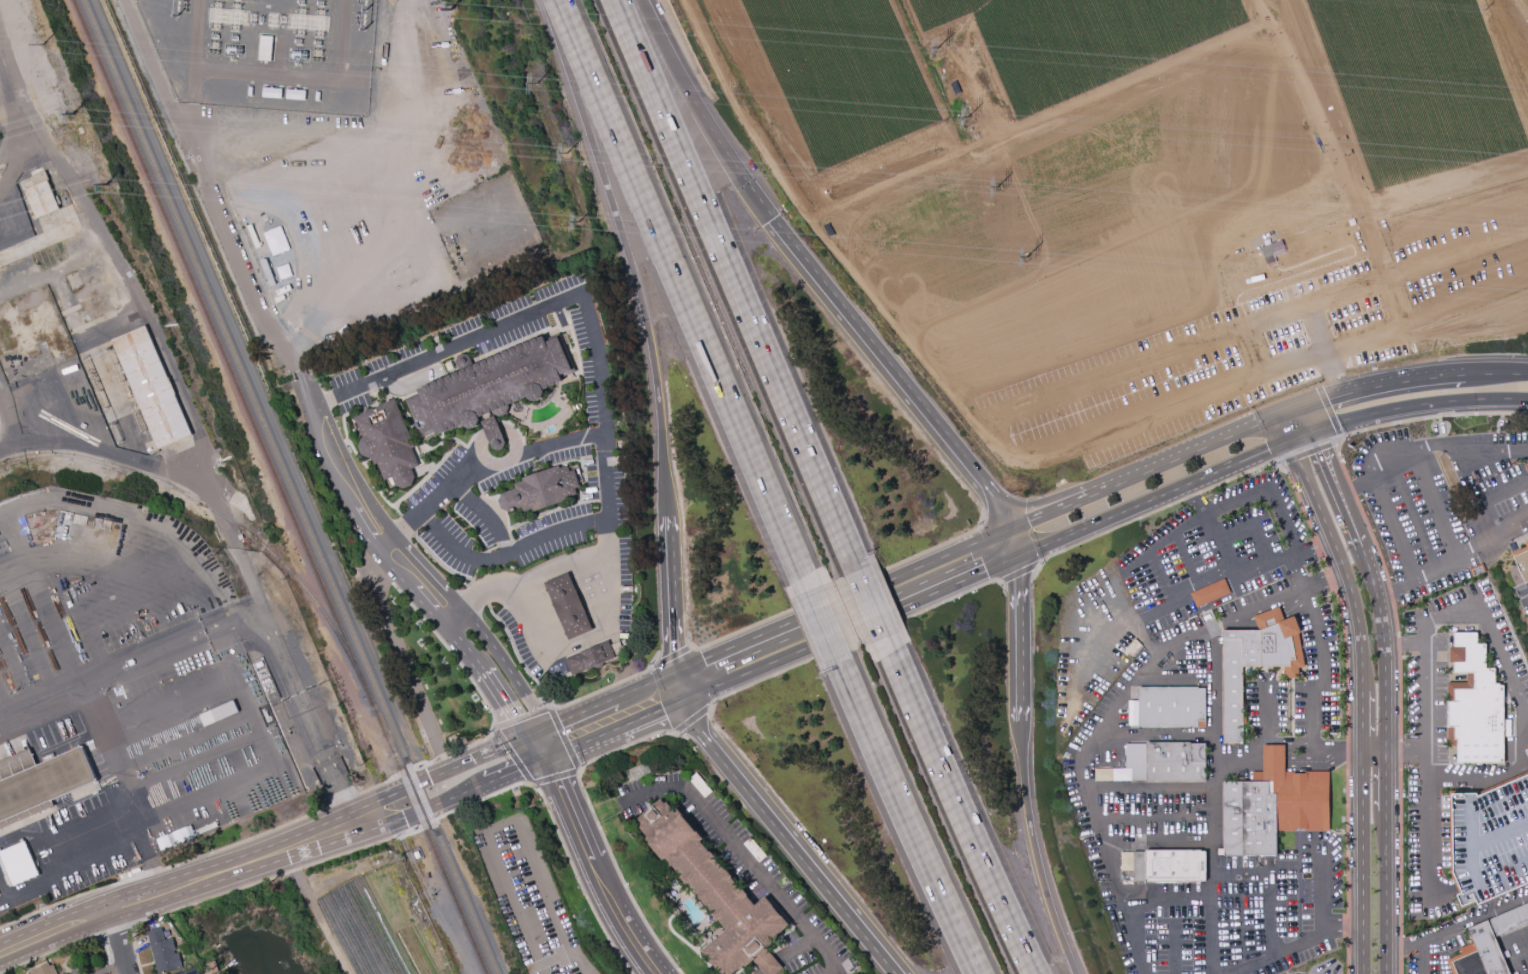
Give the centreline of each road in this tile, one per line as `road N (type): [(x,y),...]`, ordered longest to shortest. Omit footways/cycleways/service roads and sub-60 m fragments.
road 1 (motorway): [(857,565),(618,0)]
road 2 (motorway): [(579,46),(805,584)]
road 3 (motorway): [(579,46),(642,308),(667,517)]
road 4 (tertiary): [(456,615),(454,643),(525,739),(594,896),(643,973)]
road 5 (motorway): [(1044,973),(894,658)]
road 6 (motorway): [(979,474),(774,217)]
road 7 (motorway): [(694,724),(901,973)]
road 8 (motorway): [(849,683),(984,973)]
road 9 (secondary): [(1020,554),(1292,441)]
road 10 (tertiary): [(300,377),(350,491),(385,542),(456,615)]
road 11 (tertiary): [(1292,441),(1345,569),(1364,691)]
road 12 (motorway): [(1081,973),(1044,859),(1022,721)]
road 13 (secondary): [(1017,522),(803,616)]
road 14 (tertiary): [(667,973),(605,866),(566,775)]
road 15 (tertiary): [(1364,751),(1363,973)]
road 16 (secondary): [(1314,433),(1398,409),(1527,402)]
road 17 (secondary): [(156,893),(359,820)]
road 18 (secondary): [(547,730),(415,781),(359,820)]
road 19 (tertiary): [(1385,752),(1385,646),(1362,547)]
road 20 (secondary): [(1280,417),(1090,494)]
road 21 (secondary): [(686,701),(852,628)]
road 22 (secondary): [(403,816),(560,756)]
road 23 (motorway): [(1022,721),(1020,554)]
road 24 (tertiary): [(1385,973),(1385,810)]
road 25 (motorway): [(667,517),(676,673)]
road 26 (motorway): [(774,217),(690,86)]
road 27 (tertiary): [(547,730),(480,629),(456,615)]
road 28 (track): [(285,848),(347,973)]
road 29 (secondary): [(803,616),(676,673)]
road 30 (secondary): [(893,610),(1020,554)]
road 31 (track): [(1527,330),(1452,338),(1401,331)]
road 32 (tertiary): [(1362,547),(1314,433)]
road 33 (secondary): [(0,947),(114,907)]

